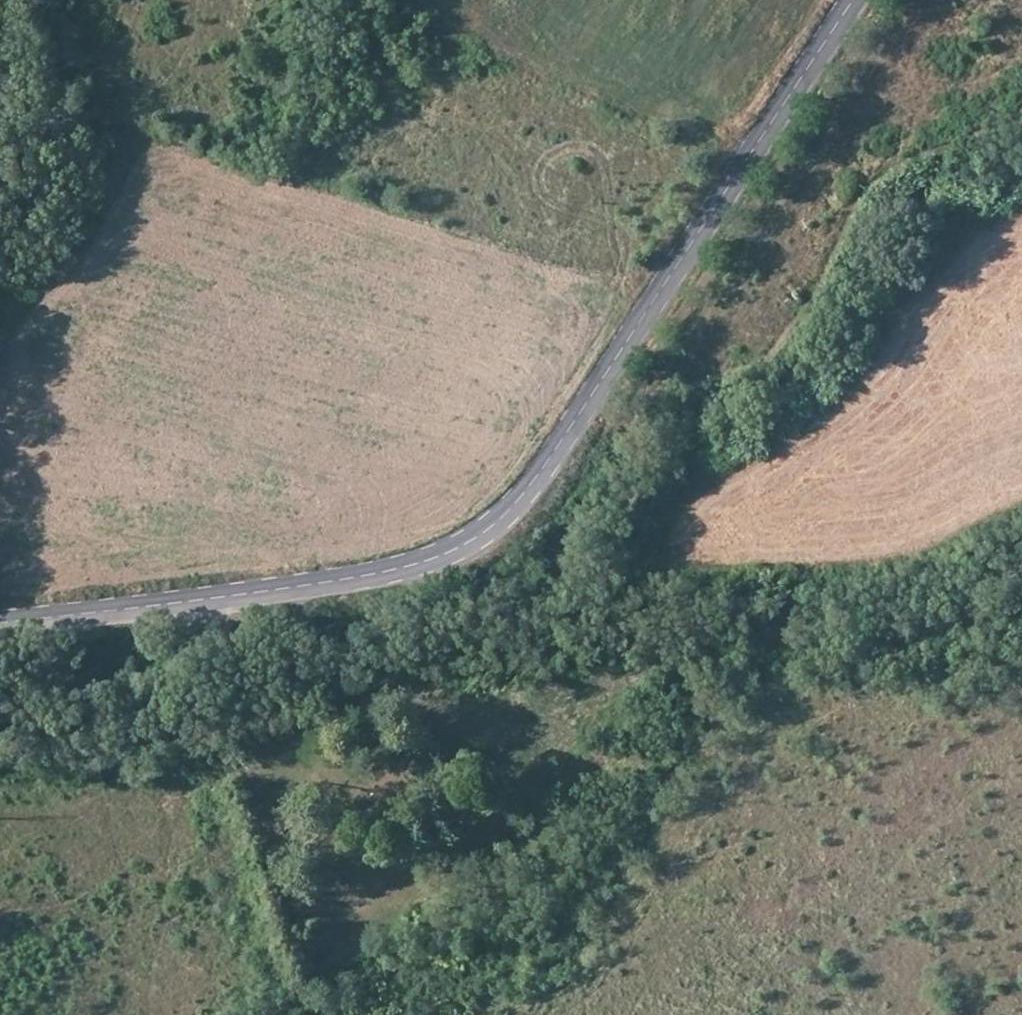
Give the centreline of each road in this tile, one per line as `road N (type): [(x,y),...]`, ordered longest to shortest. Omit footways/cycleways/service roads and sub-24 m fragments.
road 1 (tertiary): [(0,624),(395,571),(479,538),(522,498),(563,441),(856,0)]

